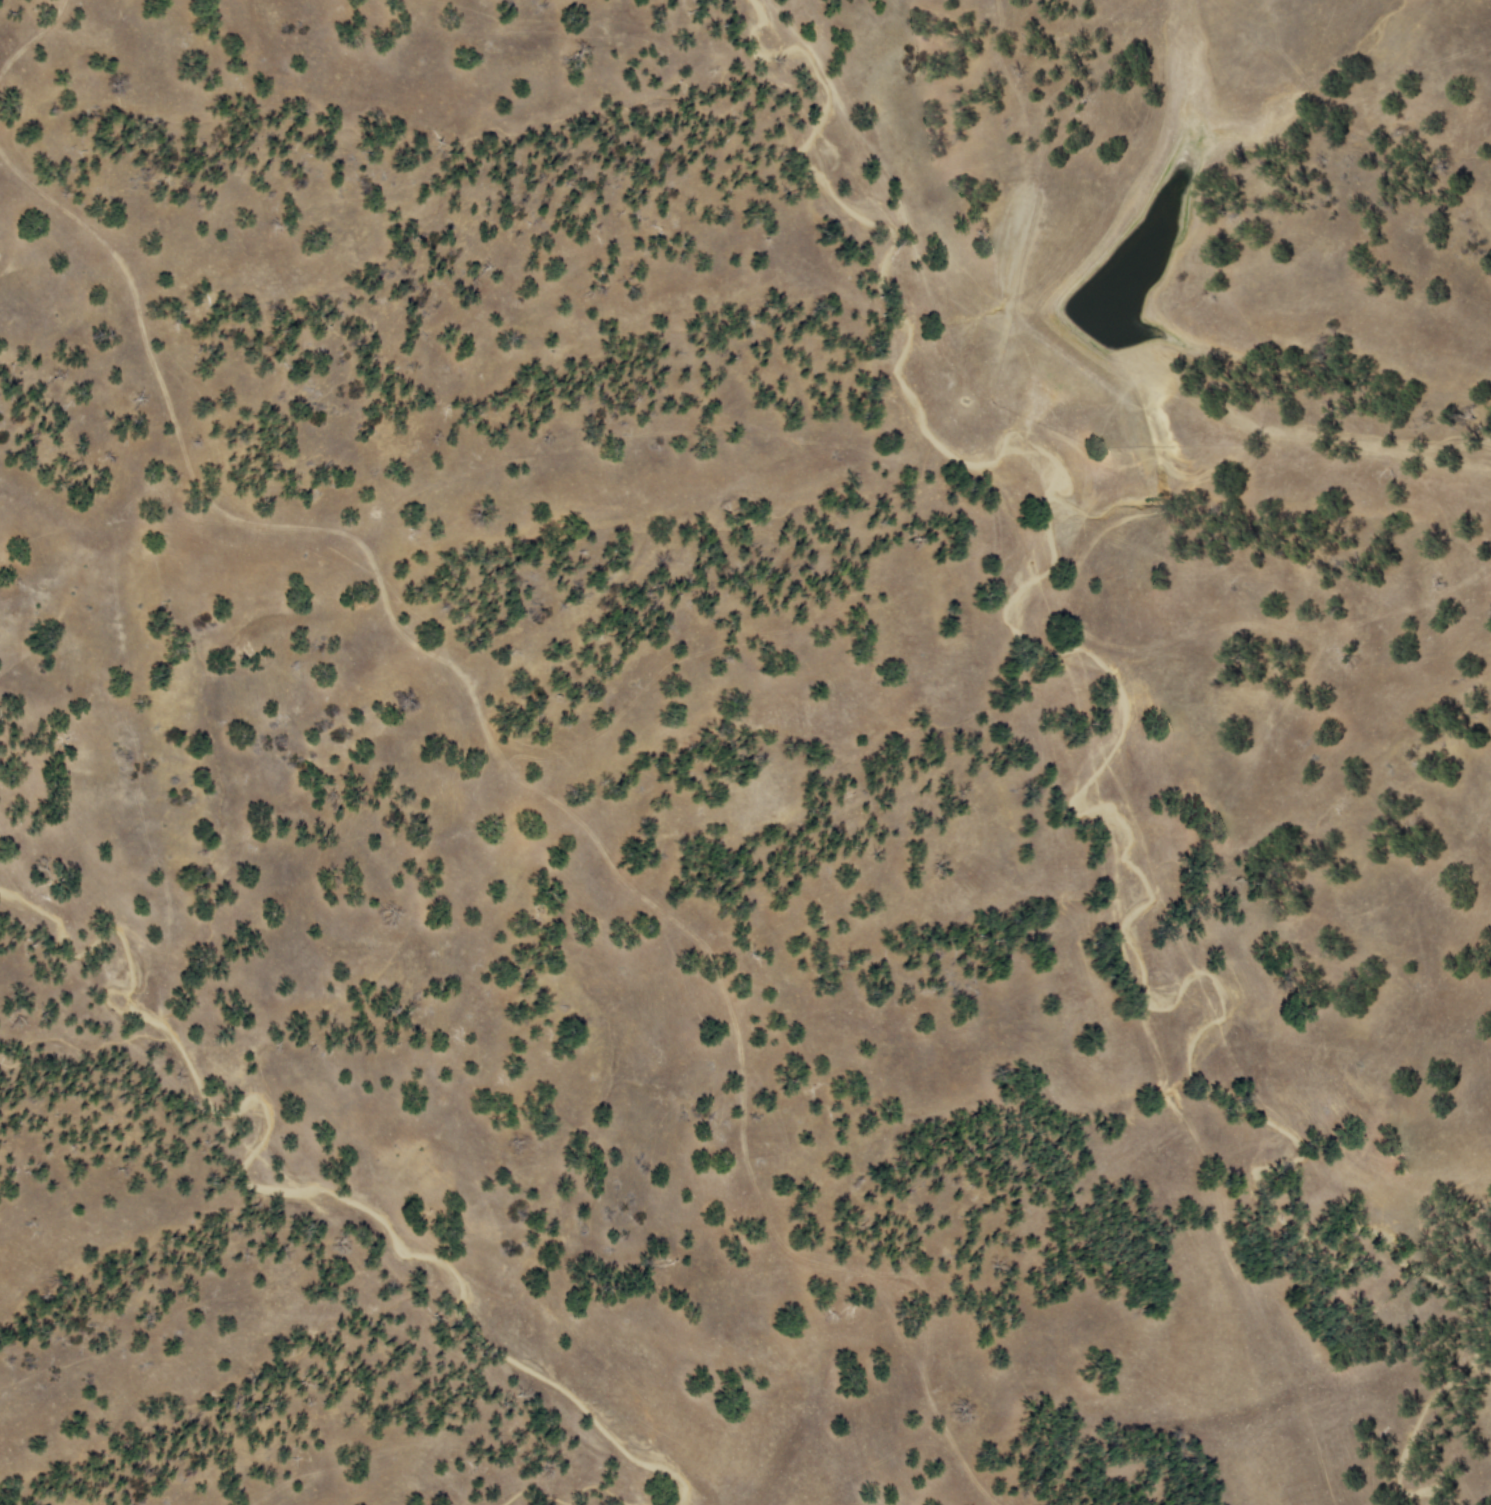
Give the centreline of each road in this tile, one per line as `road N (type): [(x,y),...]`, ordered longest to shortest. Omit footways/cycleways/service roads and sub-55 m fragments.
road 1 (track): [(1490,560),(1448,592),(1340,626),(1264,619),(1124,646),(1090,636),(1065,615)]

